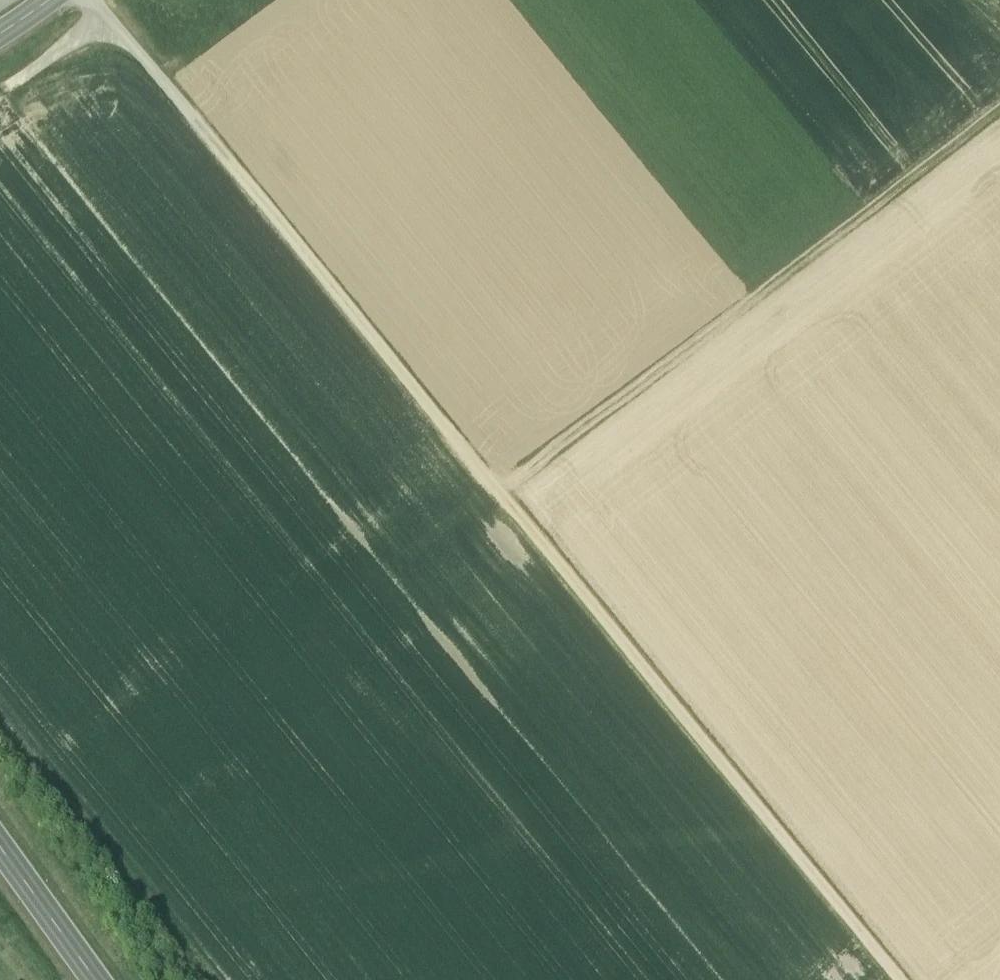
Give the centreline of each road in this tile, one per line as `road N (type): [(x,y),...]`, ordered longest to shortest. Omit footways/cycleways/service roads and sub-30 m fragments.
road 1 (track): [(901,979),(497,487)]
road 2 (track): [(999,109),(497,487)]
road 3 (track): [(100,0),(497,487)]
road 4 (secondary): [(99,979),(0,844)]

